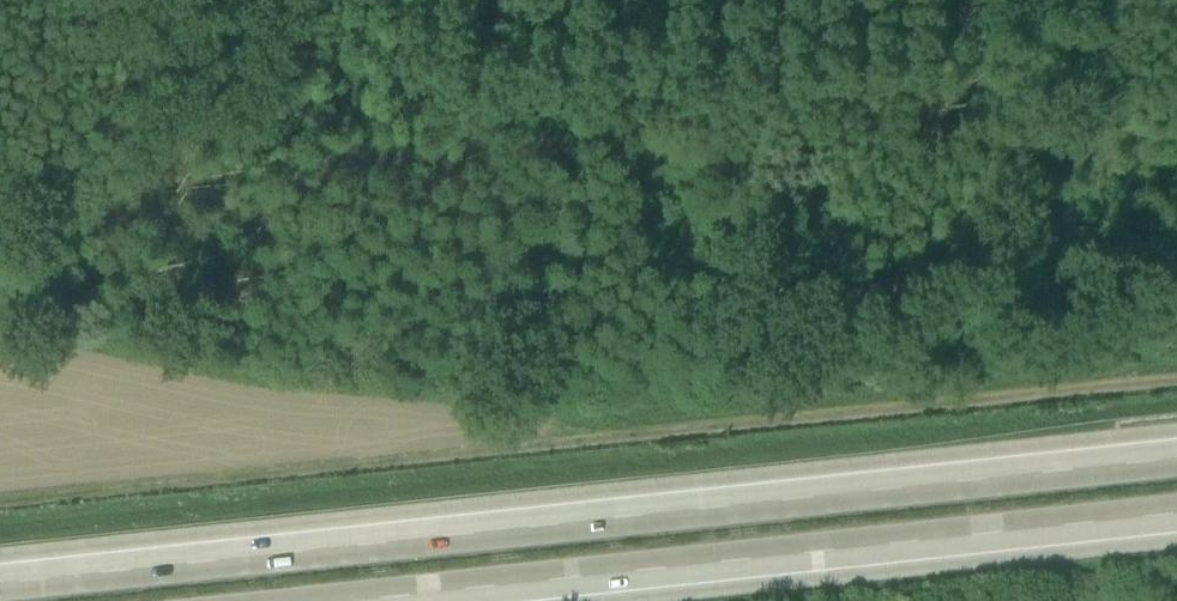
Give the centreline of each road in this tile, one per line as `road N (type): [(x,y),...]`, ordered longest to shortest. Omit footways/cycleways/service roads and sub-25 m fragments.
road 1 (motorway): [(1176,461),(0,585)]
road 2 (track): [(0,503),(1176,381)]
road 3 (motorway): [(371,600),(1176,516)]

